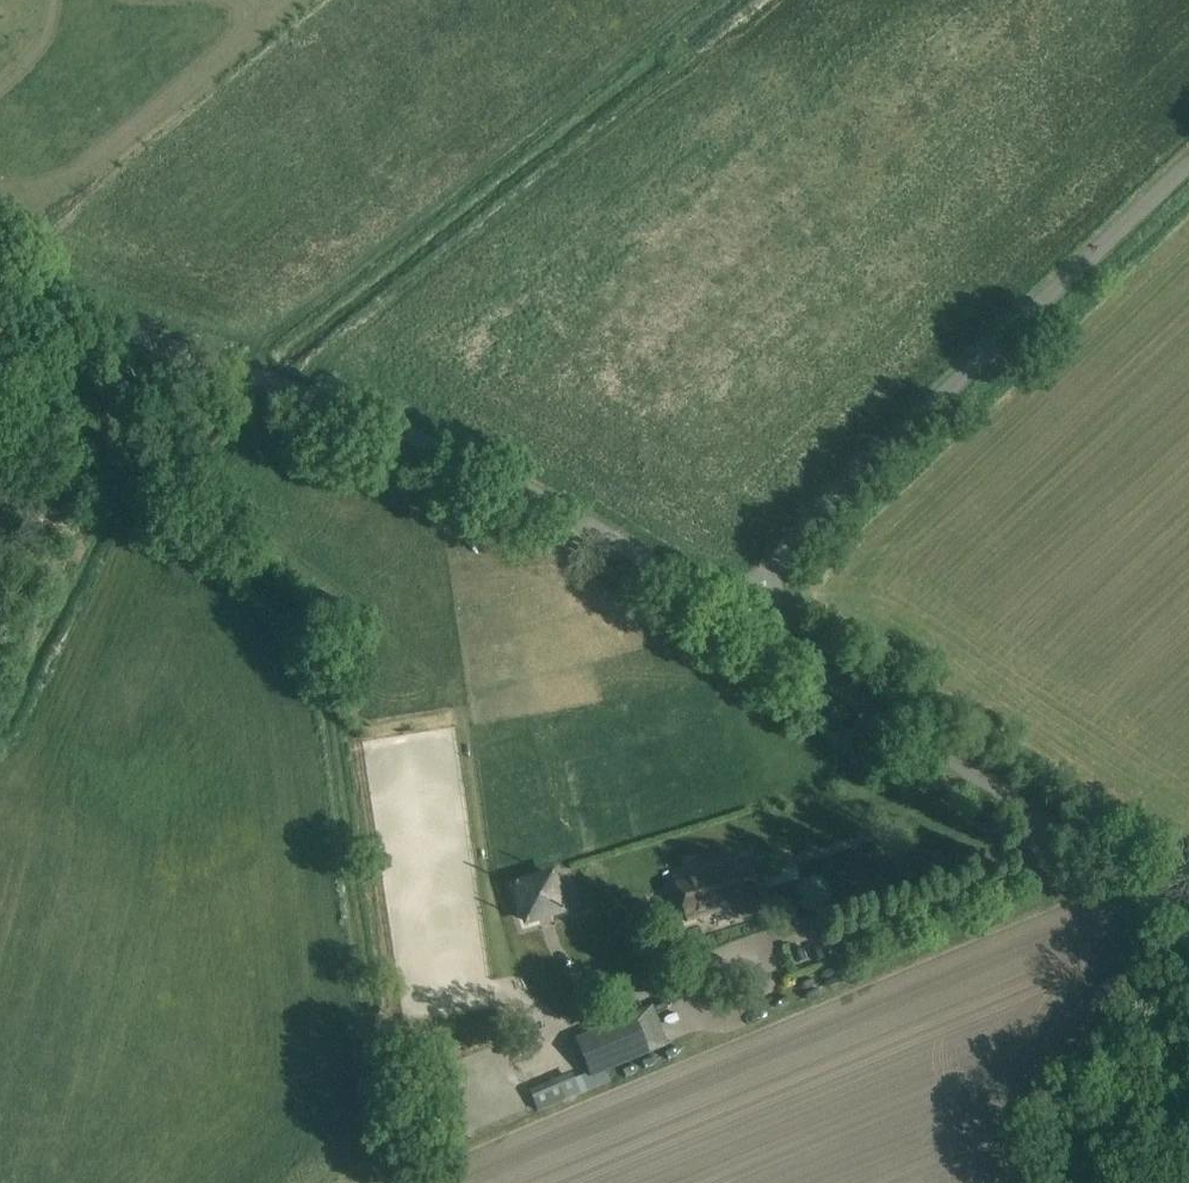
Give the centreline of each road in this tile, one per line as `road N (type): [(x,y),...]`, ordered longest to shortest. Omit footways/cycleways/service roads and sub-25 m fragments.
road 1 (unclassified): [(707,599),(574,517),(315,389),(146,326),(0,290)]
road 2 (unclassified): [(707,599),(777,559),(1188,162)]
road 3 (unclassified): [(1188,921),(707,599)]

